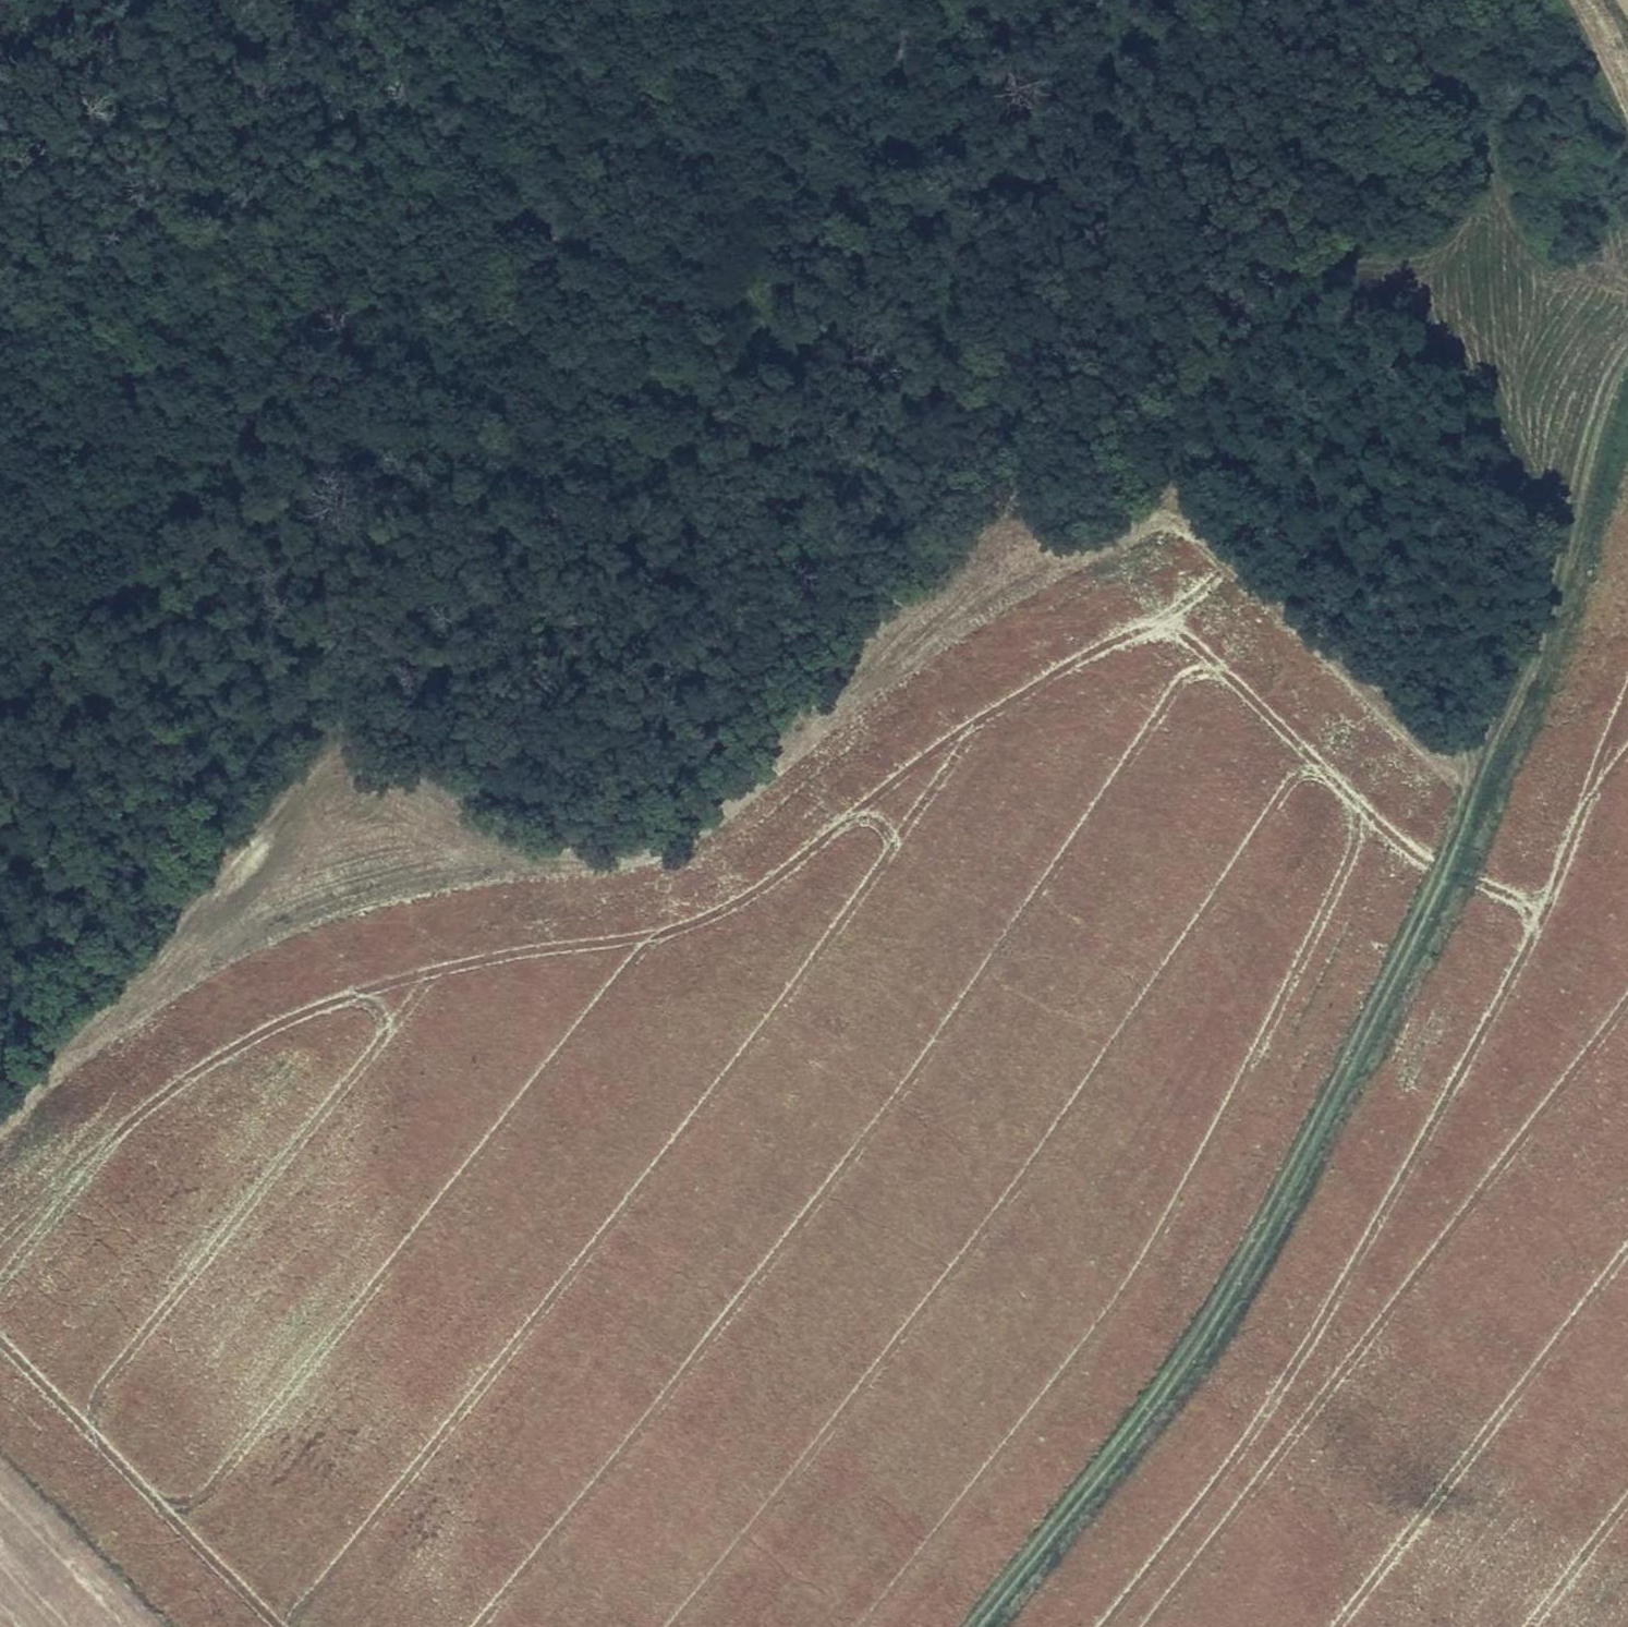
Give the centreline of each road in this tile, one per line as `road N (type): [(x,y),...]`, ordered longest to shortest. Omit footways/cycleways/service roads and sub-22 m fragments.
road 1 (track): [(1627,369),(1519,687),(1419,921),(1281,1202),(1208,1322),(976,1626)]

